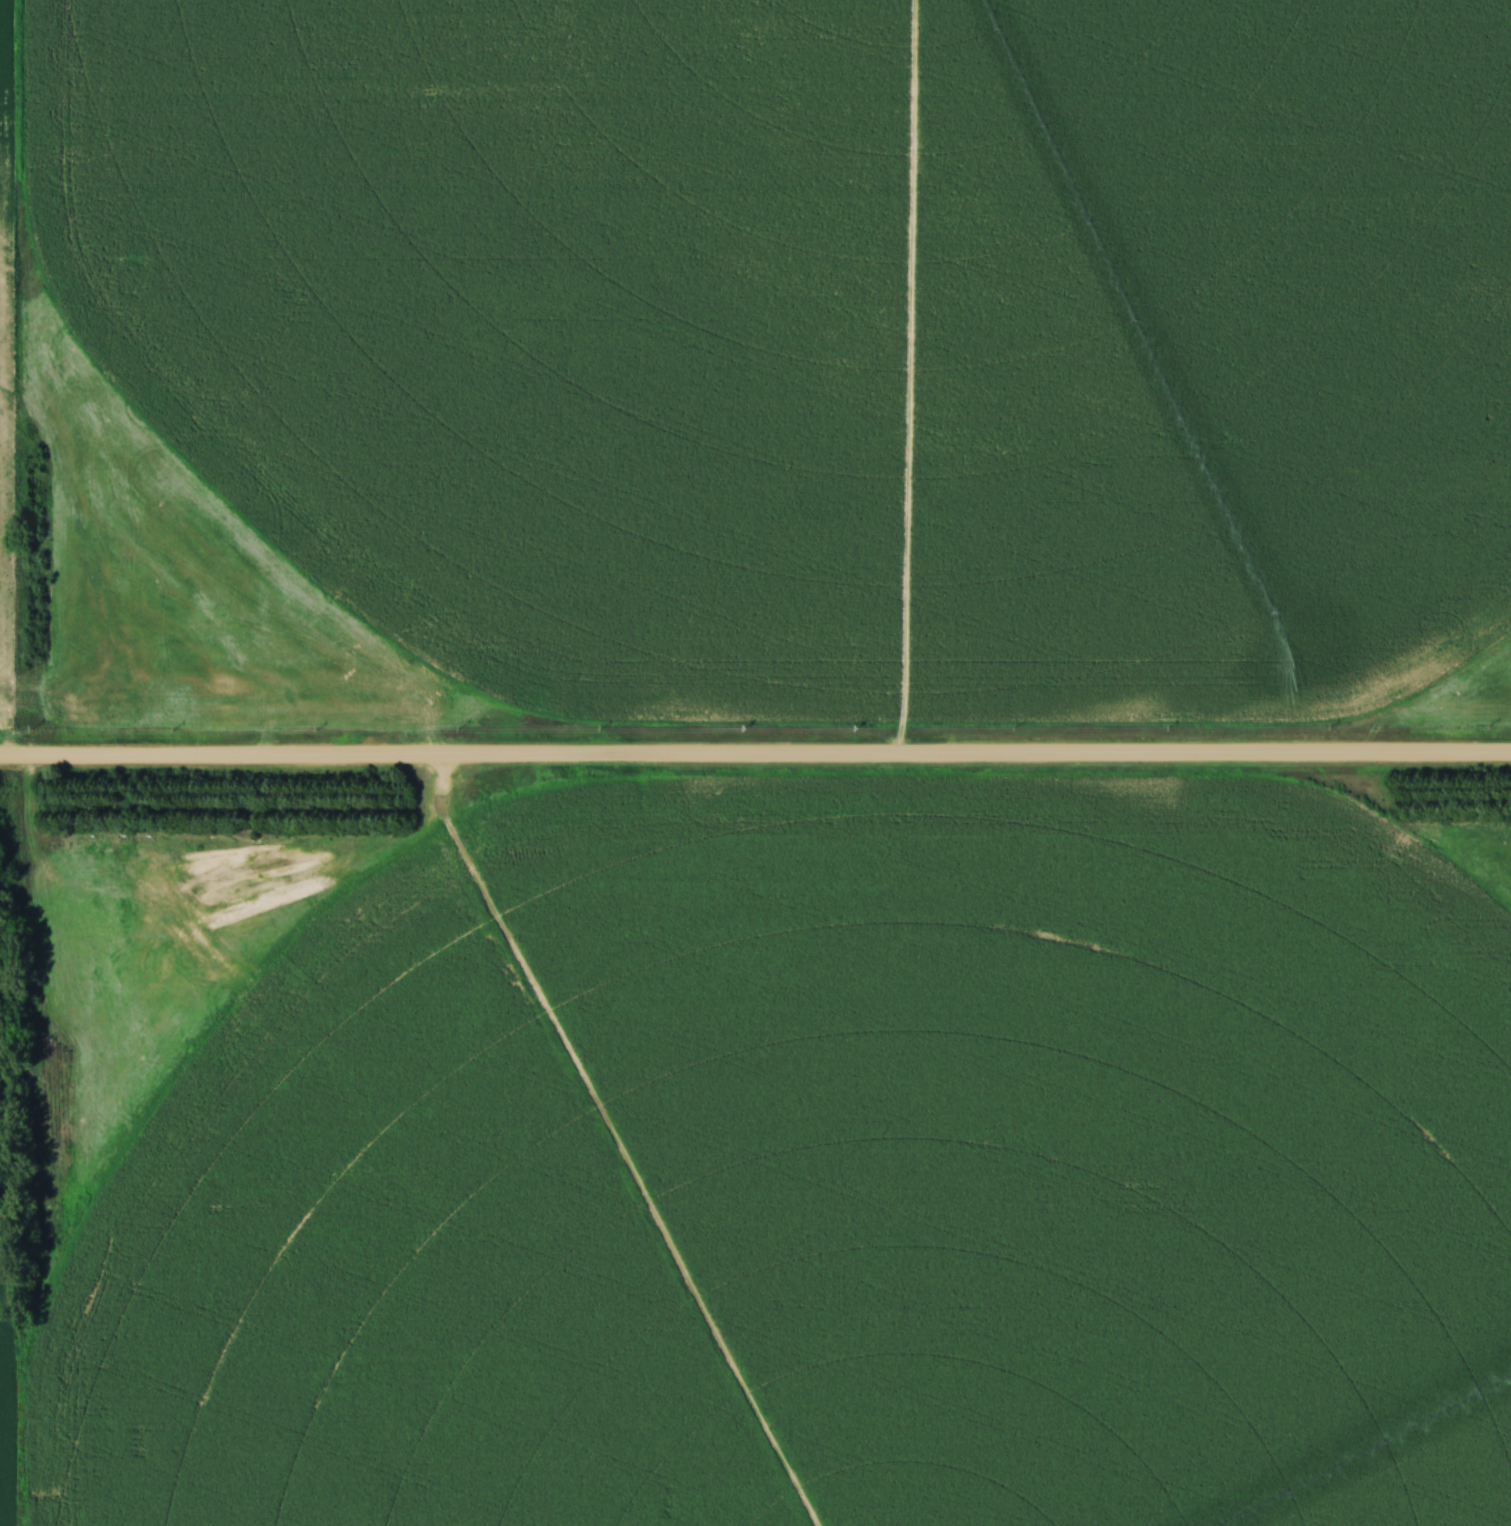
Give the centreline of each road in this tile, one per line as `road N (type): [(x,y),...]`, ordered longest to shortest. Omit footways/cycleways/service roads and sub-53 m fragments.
road 1 (residential): [(1510,758),(0,761)]

